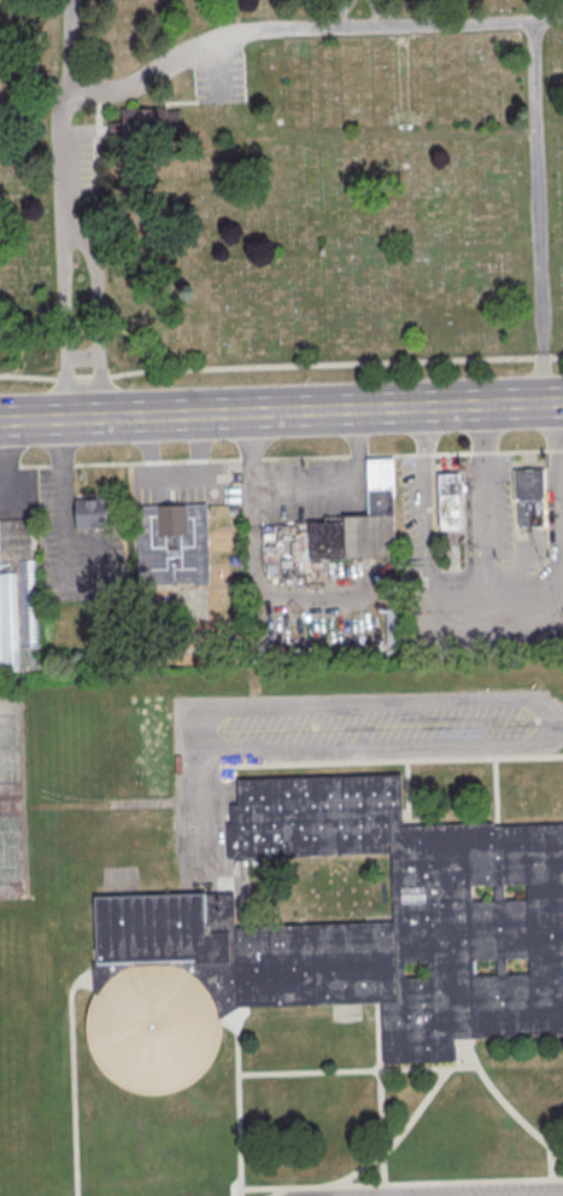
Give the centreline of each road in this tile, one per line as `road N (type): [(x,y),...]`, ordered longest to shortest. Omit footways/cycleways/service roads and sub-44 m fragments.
road 1 (primary): [(562,403),(66,418)]

